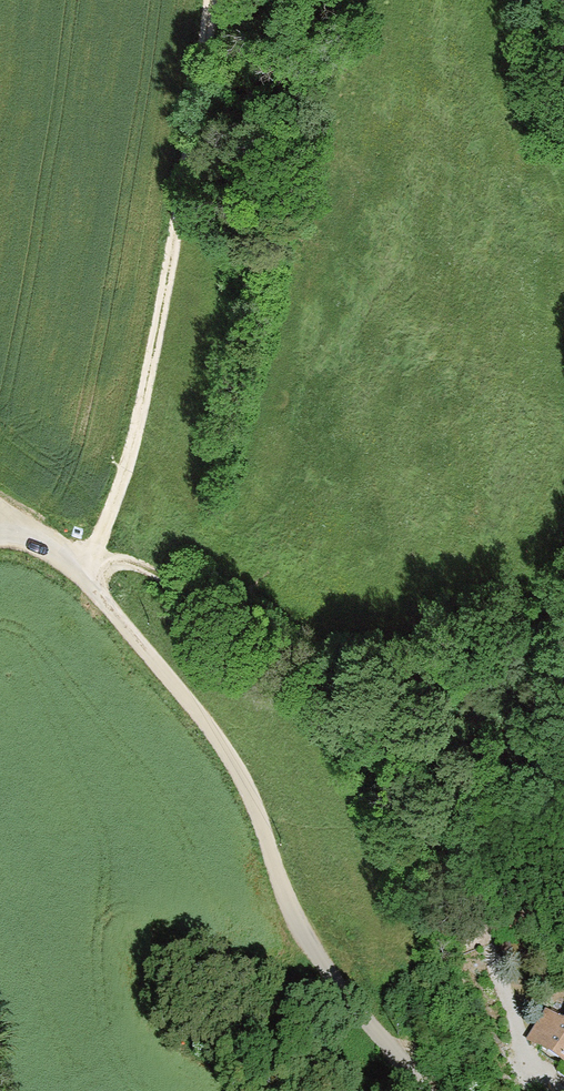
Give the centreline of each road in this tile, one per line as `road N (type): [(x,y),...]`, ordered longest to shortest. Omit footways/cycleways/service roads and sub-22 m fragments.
road 1 (track): [(92,568),(123,563),(164,574),(294,636),(368,697),(474,902),(523,916),(563,890)]
road 2 (unclassified): [(343,987),(293,917),(259,789),(92,568)]
road 3 (track): [(92,568),(136,455),(187,205)]
road 4 (track): [(210,0),(187,205)]
road 5 (unclassified): [(343,987),(428,1090)]

